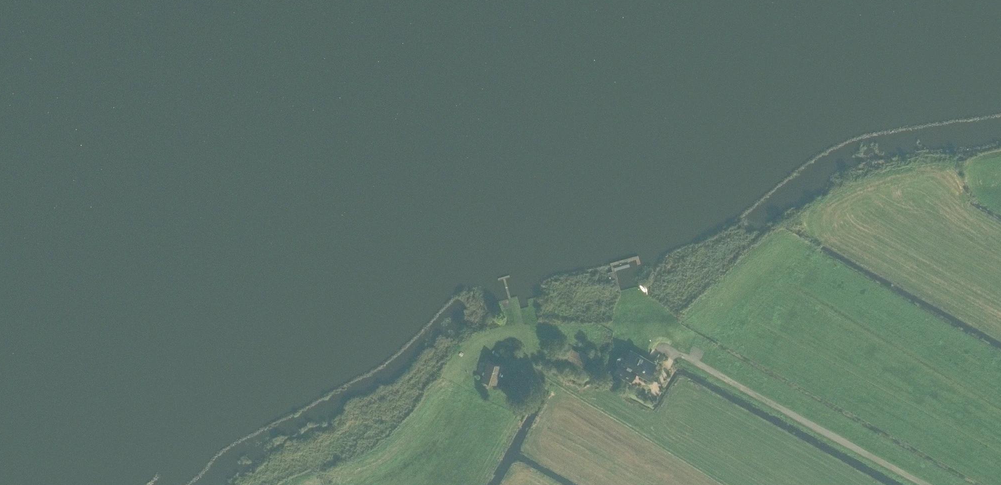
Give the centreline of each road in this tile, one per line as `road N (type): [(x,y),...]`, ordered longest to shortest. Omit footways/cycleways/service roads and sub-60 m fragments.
road 1 (track): [(723,484),(533,365)]

